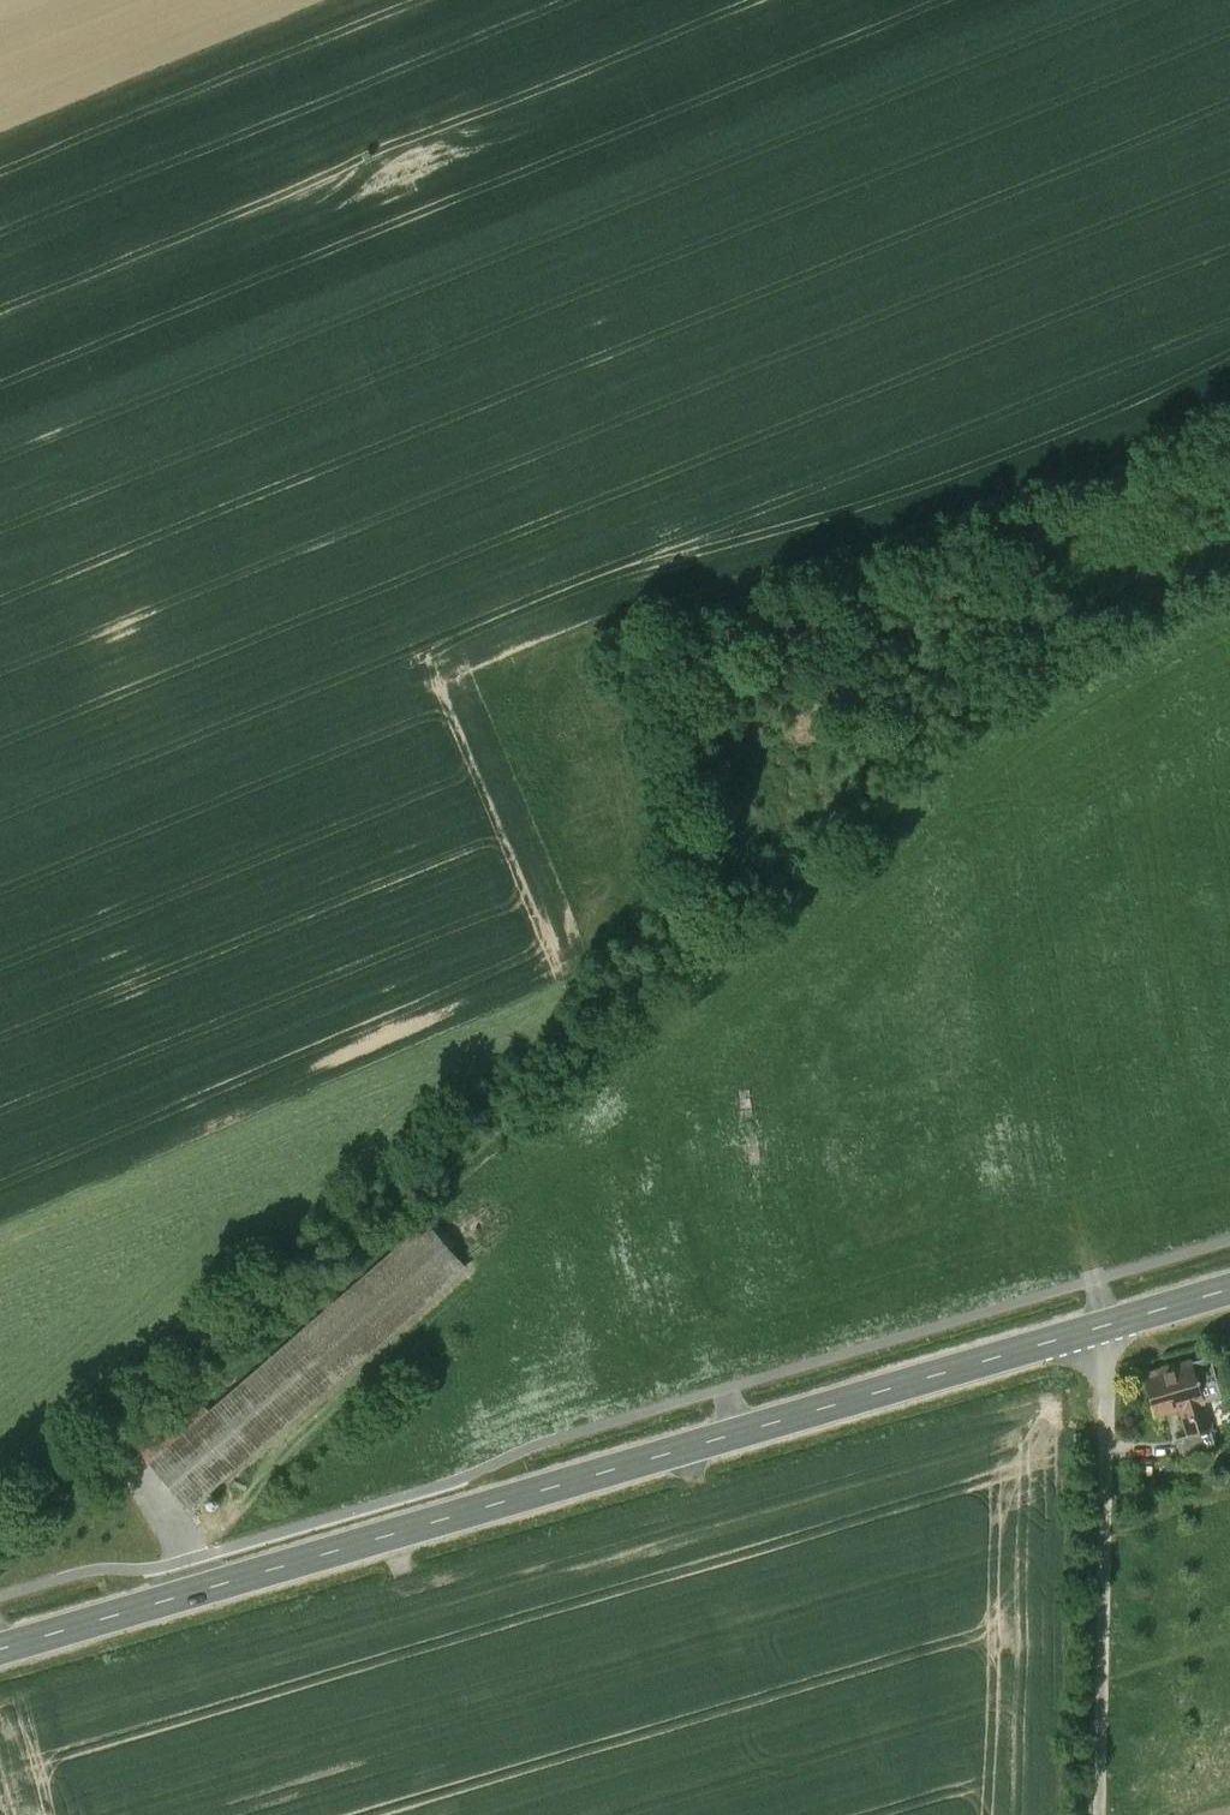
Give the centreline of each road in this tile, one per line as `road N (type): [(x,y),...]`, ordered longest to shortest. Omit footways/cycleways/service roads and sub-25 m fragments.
road 1 (secondary): [(0,1649),(1105,1324)]
road 2 (unclassified): [(1105,1324),(1091,1814)]
road 3 (secondary): [(1105,1324),(1229,1288)]

